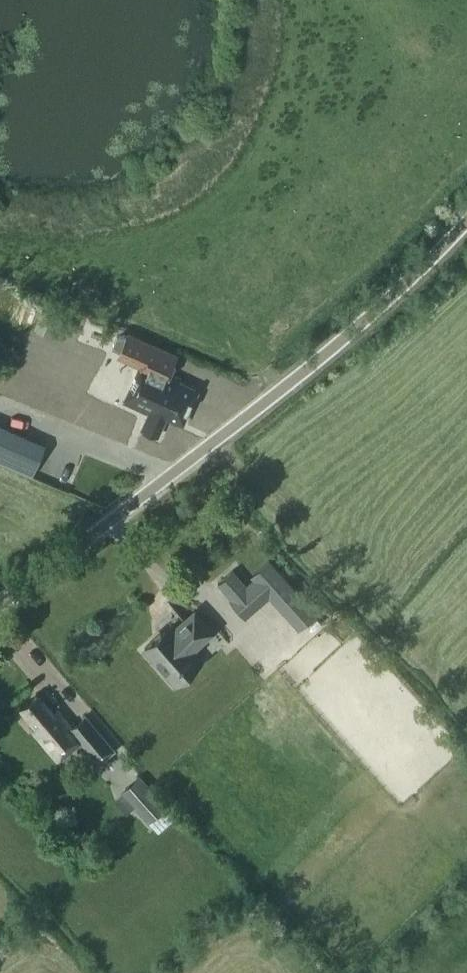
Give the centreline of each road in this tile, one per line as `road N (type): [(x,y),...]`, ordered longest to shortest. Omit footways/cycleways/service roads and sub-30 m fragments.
road 1 (tertiary): [(0,608),(286,394),(466,220)]

